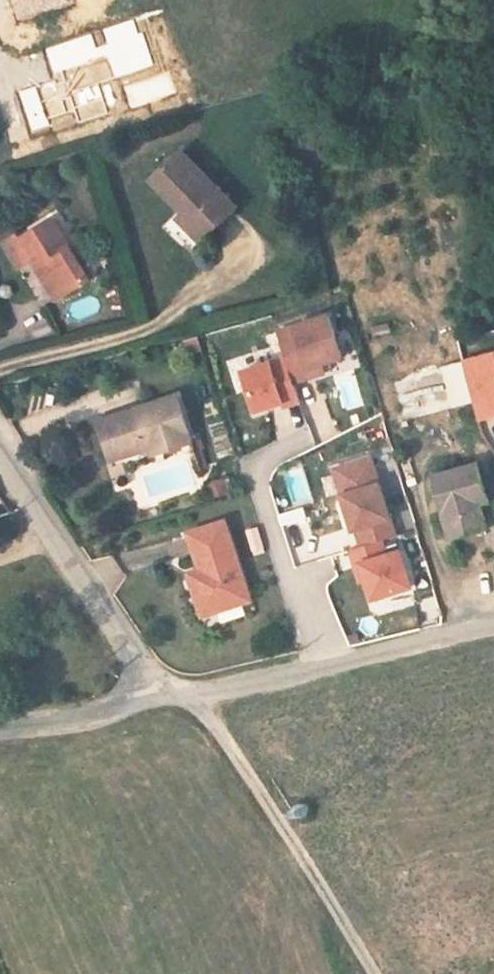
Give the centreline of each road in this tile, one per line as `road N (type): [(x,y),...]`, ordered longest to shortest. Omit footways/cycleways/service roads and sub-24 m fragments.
road 1 (track): [(376,973),(199,692)]
road 2 (residential): [(161,692),(0,450)]
road 3 (residential): [(310,438),(262,463),(259,480),(287,571),(329,660)]
road 4 (residential): [(329,660),(250,684),(161,692)]
road 5 (residential): [(493,626),(329,660)]
road 6 (residential): [(0,730),(161,692)]

